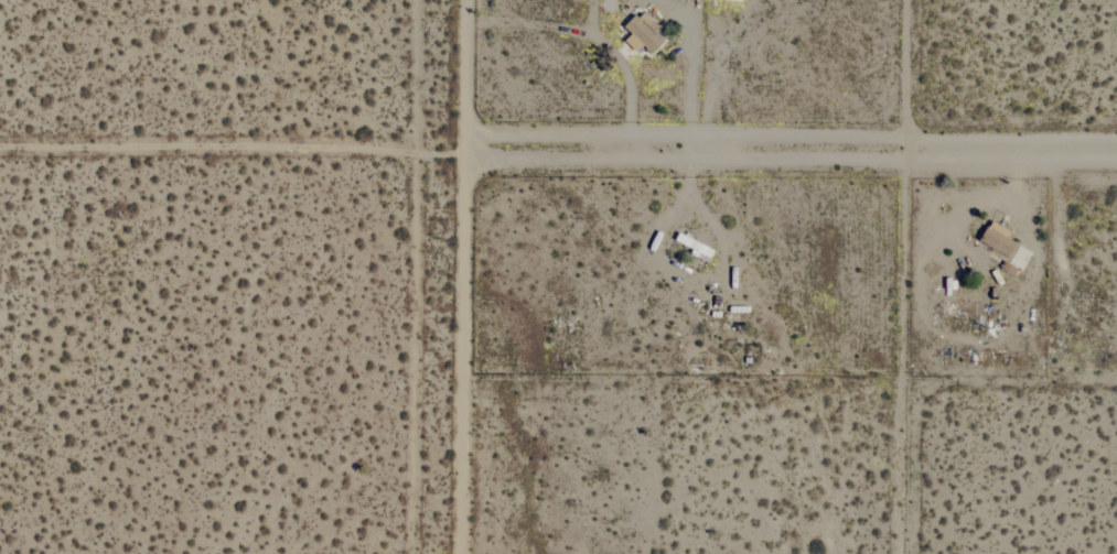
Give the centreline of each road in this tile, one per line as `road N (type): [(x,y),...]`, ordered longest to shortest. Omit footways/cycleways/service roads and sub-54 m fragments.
road 1 (track): [(1116,150),(0,151)]
road 2 (residential): [(460,553),(463,0)]
road 3 (track): [(906,145),(903,0)]

